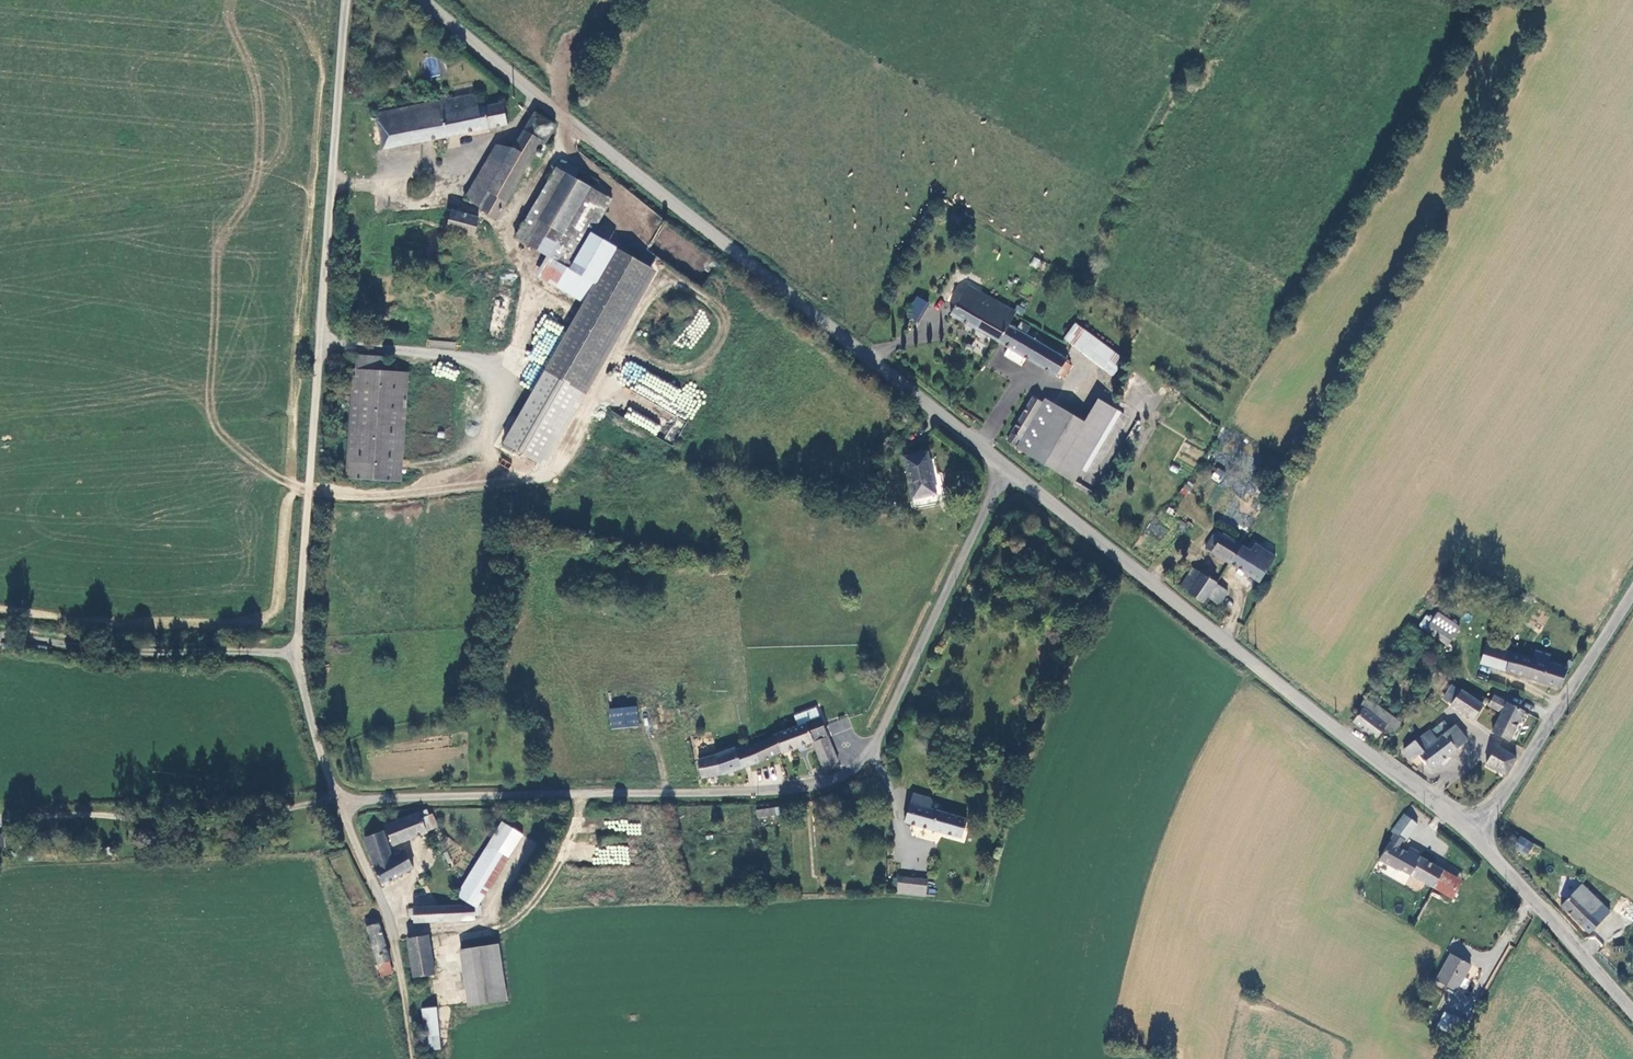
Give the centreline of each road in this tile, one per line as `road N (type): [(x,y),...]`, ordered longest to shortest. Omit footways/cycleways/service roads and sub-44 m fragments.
road 1 (unclassified): [(339,803),(795,791),(849,769),(873,747),(1006,468)]
road 2 (unclassified): [(345,0),(295,651),(339,803)]
road 3 (unclassified): [(1006,468),(425,0)]
road 4 (unclassified): [(1465,827),(1006,468)]
road 5 (unclassified): [(1465,827),(1499,801),(1632,589)]
road 6 (unclassified): [(339,803),(391,919),(414,1058)]
road 7 (unclassified): [(1632,1011),(1465,827)]

